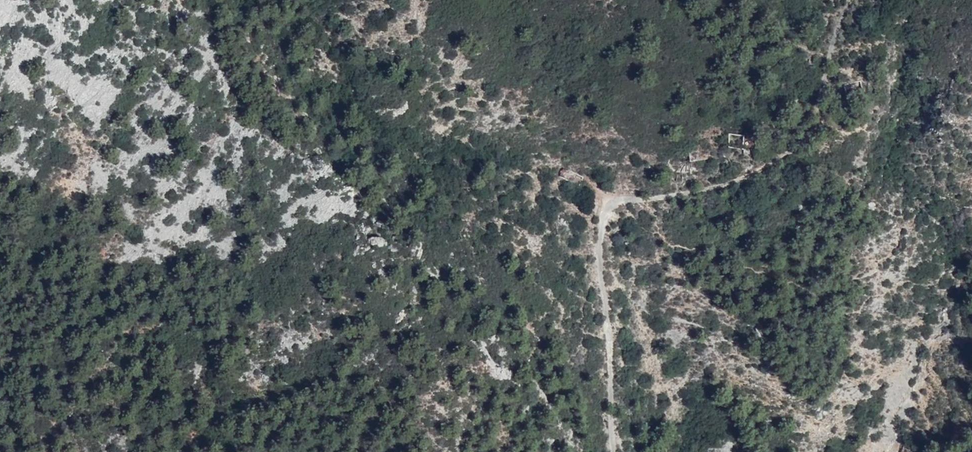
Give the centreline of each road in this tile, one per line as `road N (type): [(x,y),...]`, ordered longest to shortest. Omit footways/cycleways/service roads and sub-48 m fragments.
road 1 (track): [(855,0),(802,144),(711,187),(606,204),(600,264),(616,451)]

